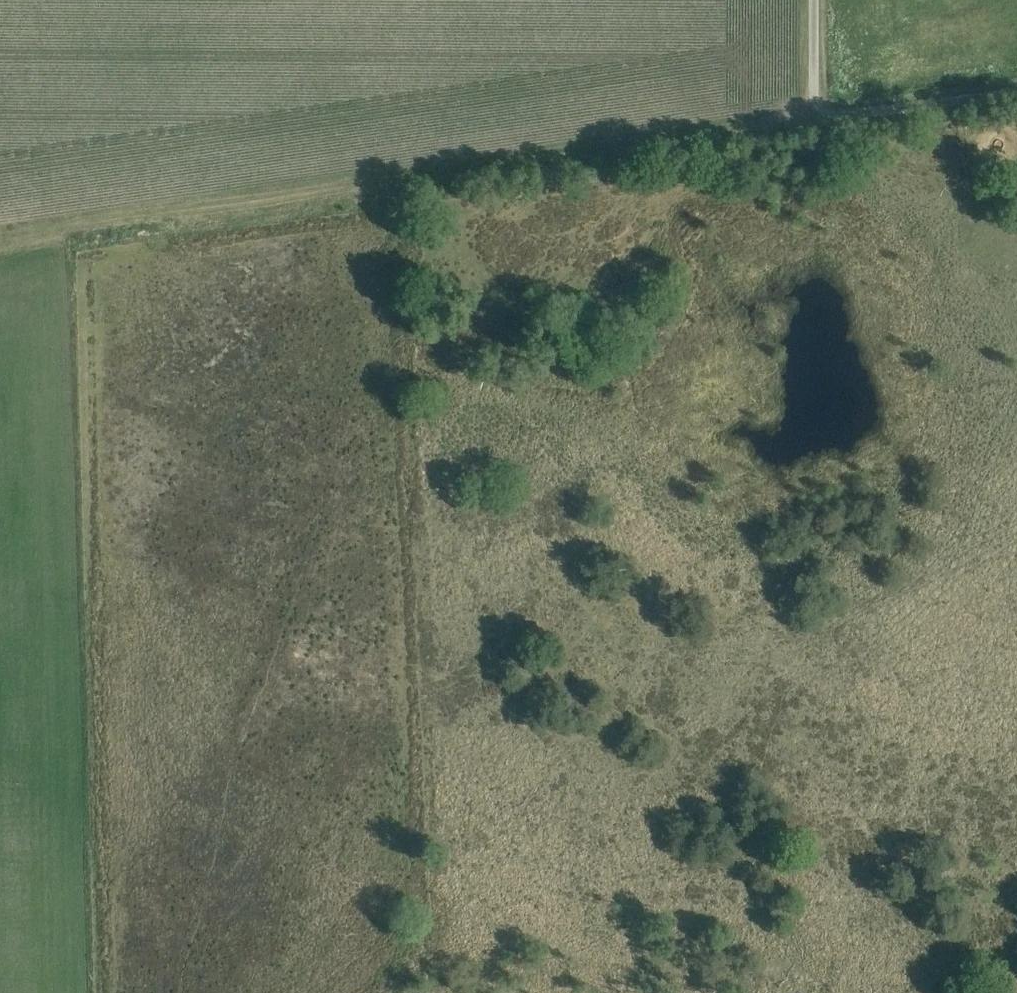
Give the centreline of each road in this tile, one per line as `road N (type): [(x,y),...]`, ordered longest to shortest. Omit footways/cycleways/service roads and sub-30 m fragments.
road 1 (track): [(823,112),(0,232)]

